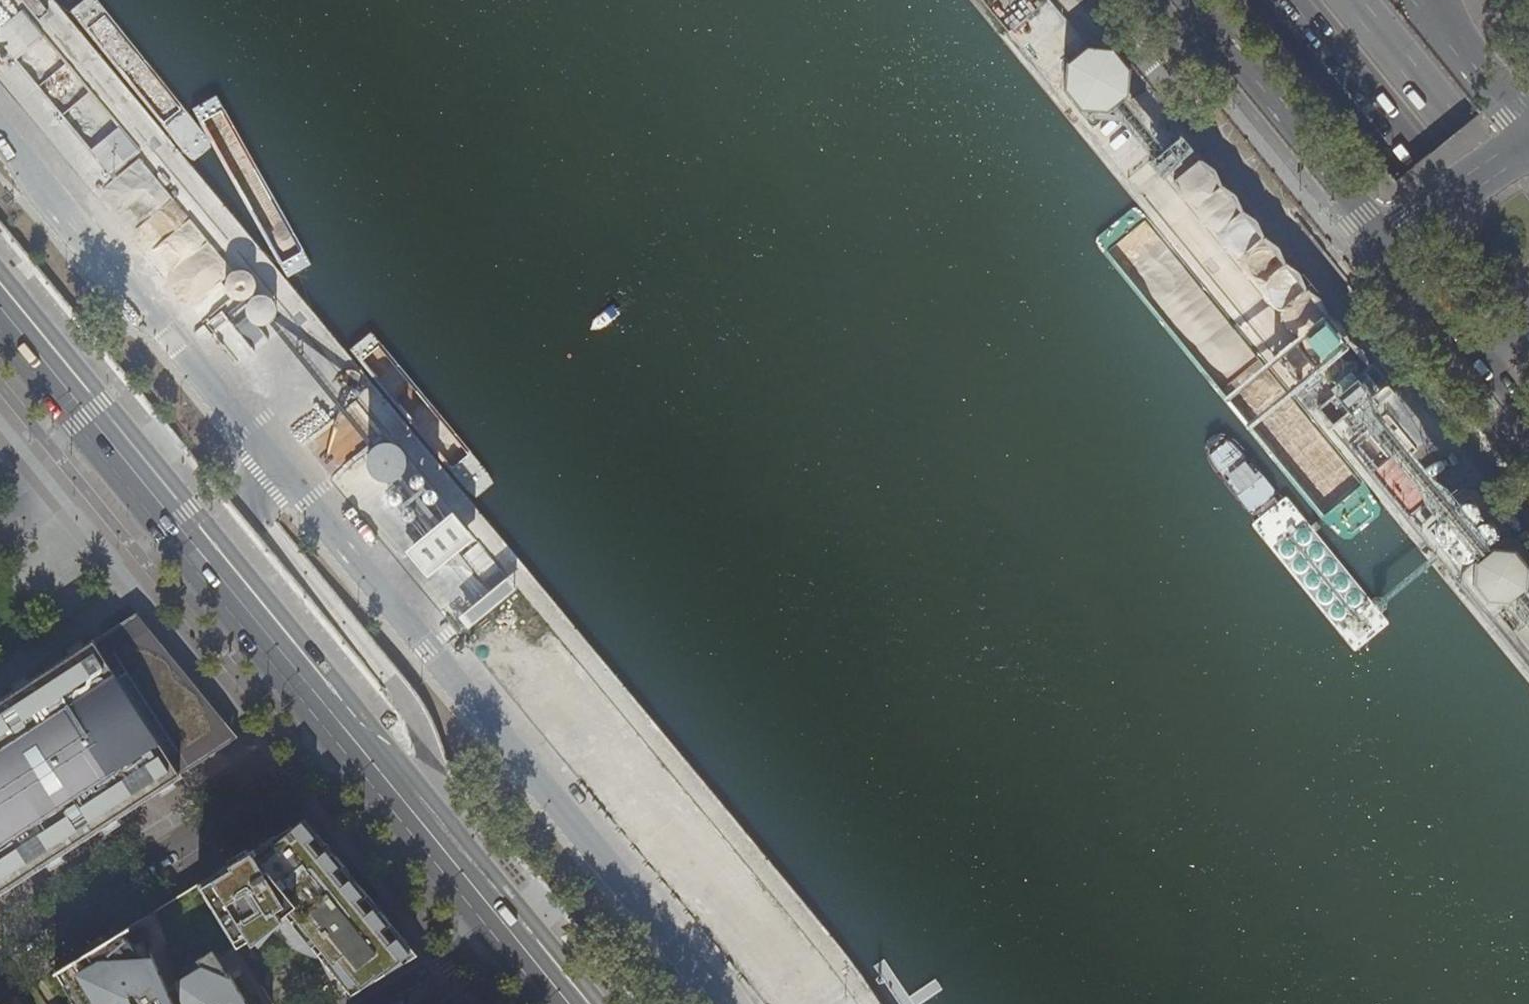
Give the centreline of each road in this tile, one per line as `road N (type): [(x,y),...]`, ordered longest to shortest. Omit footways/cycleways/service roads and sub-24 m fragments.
road 1 (primary): [(351,737),(0,309)]
road 2 (residential): [(0,954),(351,737)]
road 3 (primary): [(1275,0),(1528,306)]
road 4 (primary): [(1188,0),(1384,243)]
road 5 (primary): [(1528,222),(1351,0)]
road 6 (primary): [(505,924),(351,737)]
road 7 (tertiary): [(1528,145),(1384,243)]
road 8 (residential): [(505,924),(377,1003)]
road 9 (unclassified): [(1528,136),(1436,18)]
road 10 (primary): [(1384,243),(1475,355)]

